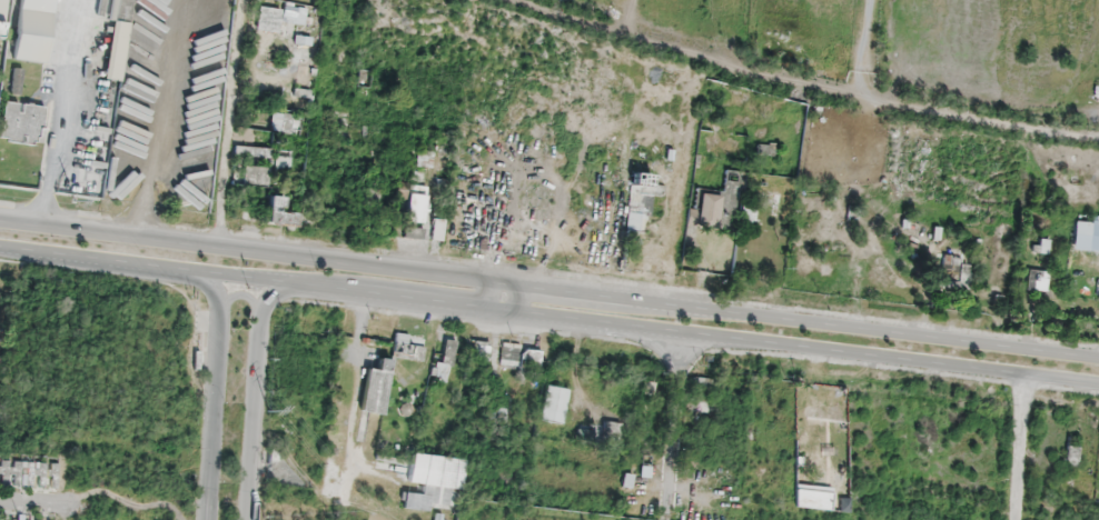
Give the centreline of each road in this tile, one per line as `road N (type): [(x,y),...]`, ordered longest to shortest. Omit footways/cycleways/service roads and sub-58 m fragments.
road 1 (residential): [(500,0),(862,99),(1098,138)]

